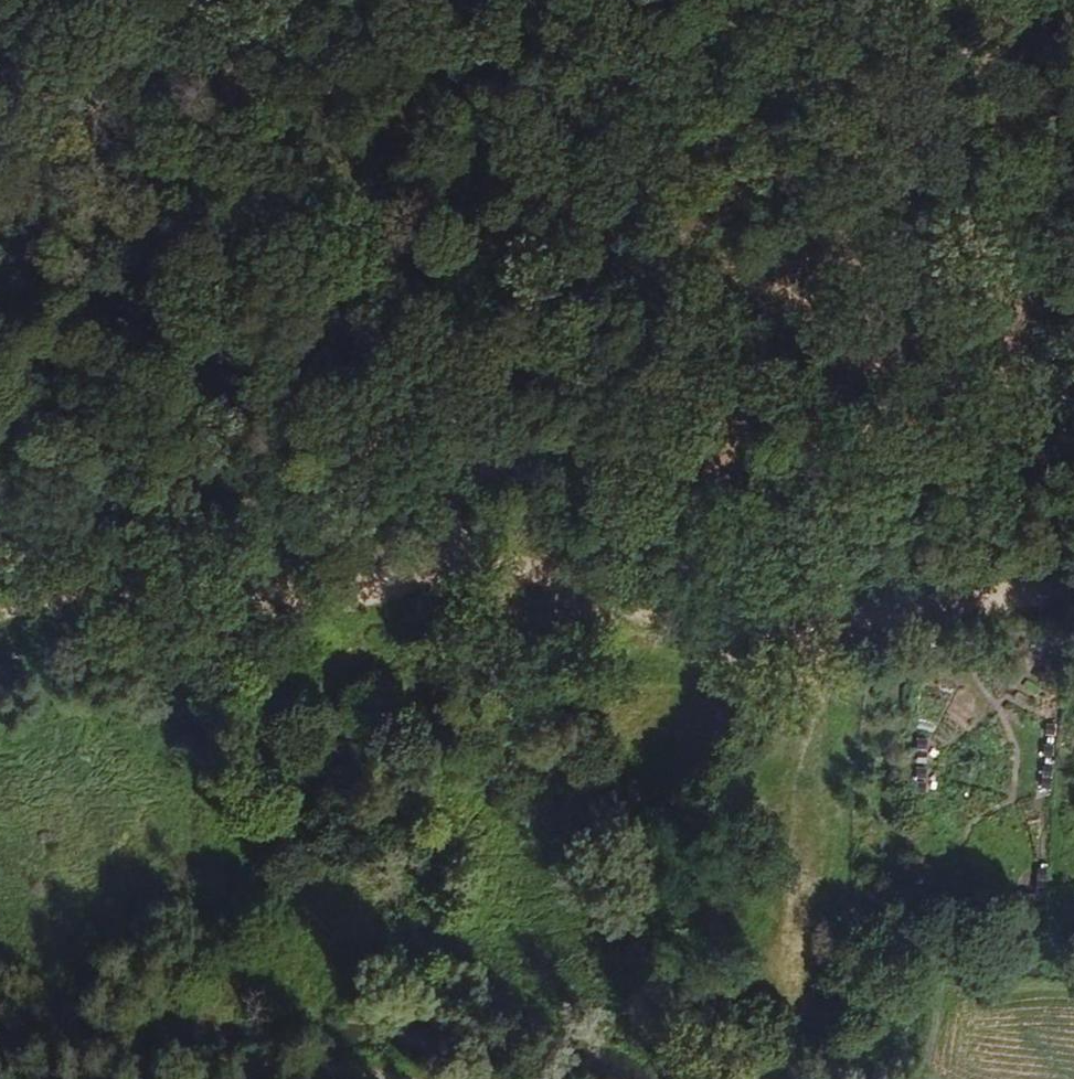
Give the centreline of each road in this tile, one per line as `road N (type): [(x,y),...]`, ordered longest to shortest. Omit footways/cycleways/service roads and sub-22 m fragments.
road 1 (track): [(424,569),(577,235),(1073,12)]
road 2 (track): [(1073,600),(805,620),(658,606),(539,572),(424,569)]
road 3 (track): [(424,569),(369,583),(98,589),(0,609)]

